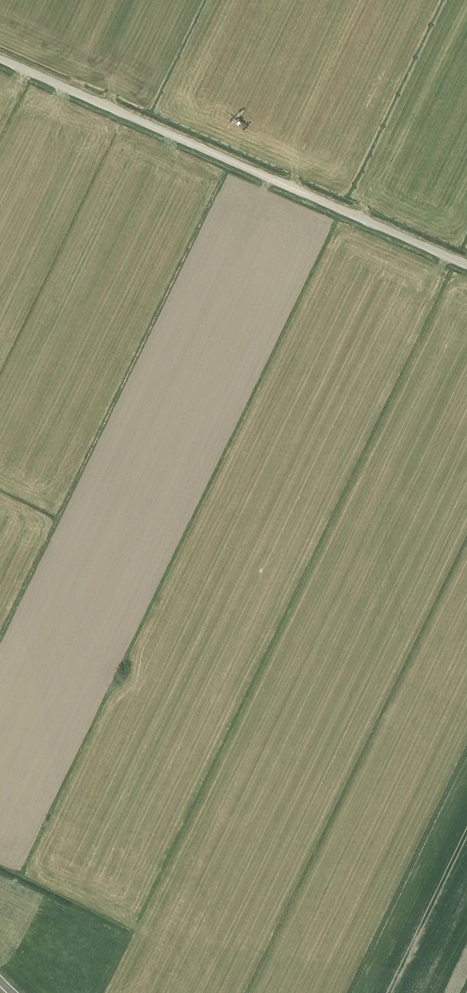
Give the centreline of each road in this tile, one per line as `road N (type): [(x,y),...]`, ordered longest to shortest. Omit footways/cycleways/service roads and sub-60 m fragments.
road 1 (unclassified): [(466,262),(0,59)]

